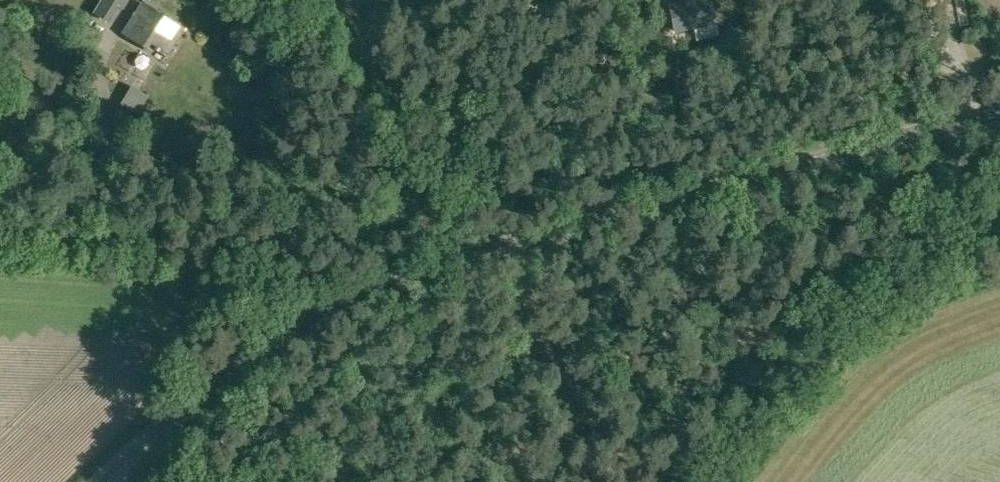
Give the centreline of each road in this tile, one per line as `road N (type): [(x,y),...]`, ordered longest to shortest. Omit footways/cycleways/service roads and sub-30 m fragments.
road 1 (unclassified): [(103,481),(252,355),(427,268),(999,113)]
road 2 (track): [(779,171),(783,200),(691,292),(676,352),(673,428),(657,481)]
road 3 (track): [(254,0),(357,100),(404,134),(427,178),(427,268)]
road 4 (track): [(0,246),(150,246),(322,317)]
road 5 (track): [(176,114),(150,246)]

